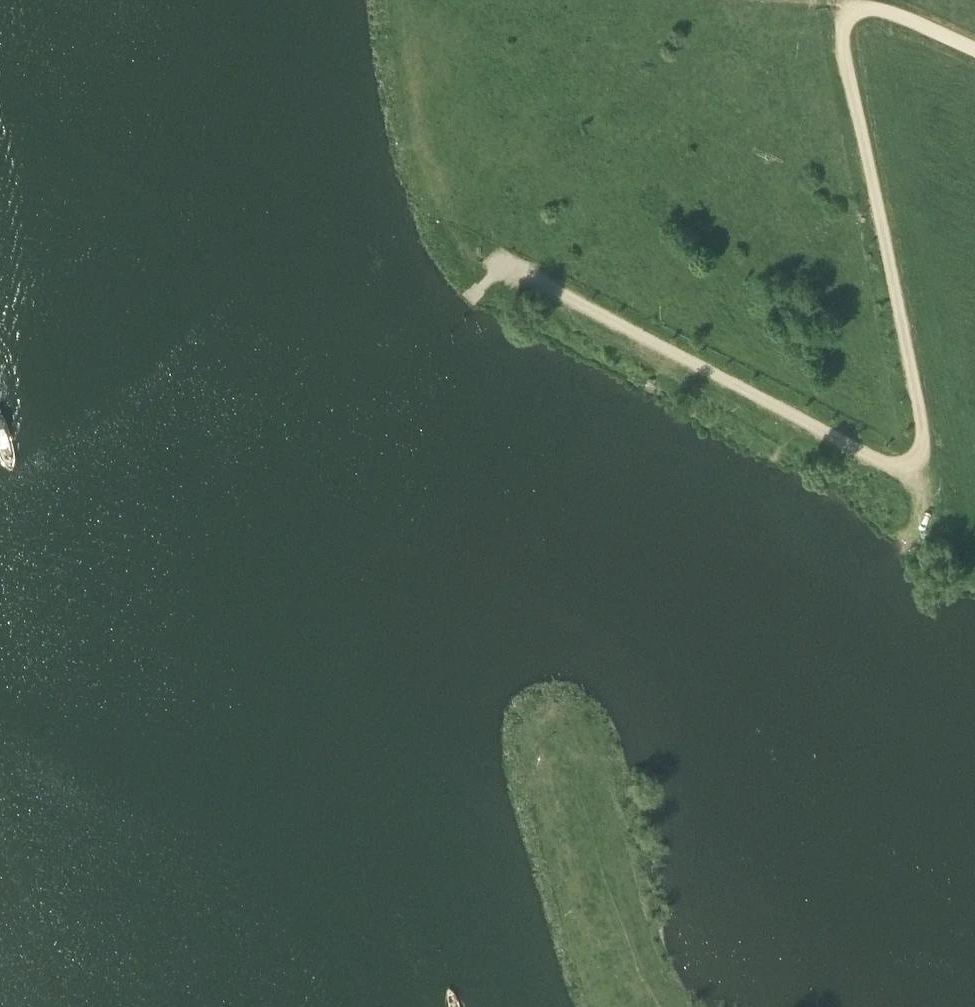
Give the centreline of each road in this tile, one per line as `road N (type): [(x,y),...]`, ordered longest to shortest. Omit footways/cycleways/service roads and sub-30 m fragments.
road 1 (track): [(974,51),(882,9),(864,6),(847,17),(842,34),(924,439),(910,465),(890,465),(513,268),(500,269),(473,296)]
road 2 (track): [(659,1006),(593,868),(575,785)]

